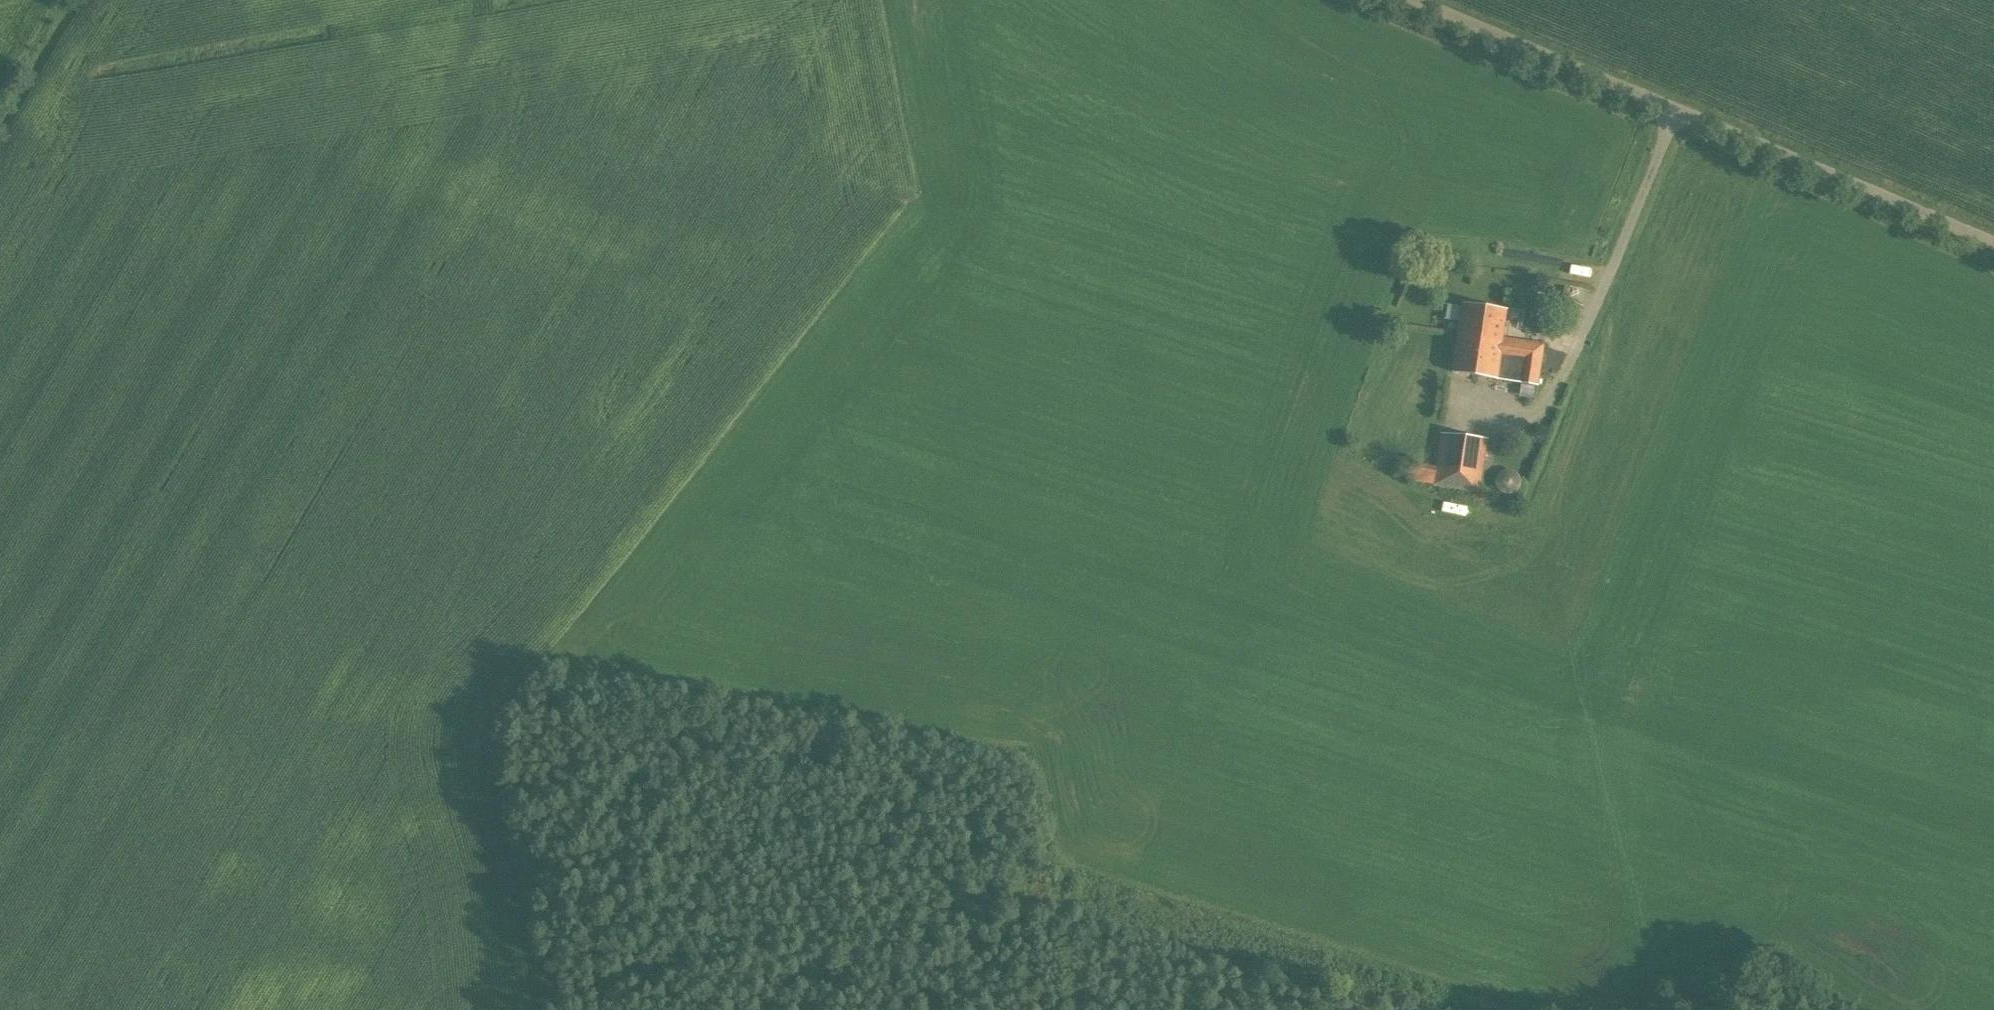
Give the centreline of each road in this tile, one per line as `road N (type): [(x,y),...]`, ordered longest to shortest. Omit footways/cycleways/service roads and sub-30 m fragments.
road 1 (unclassified): [(1993,240),(1675,110),(1440,0)]

